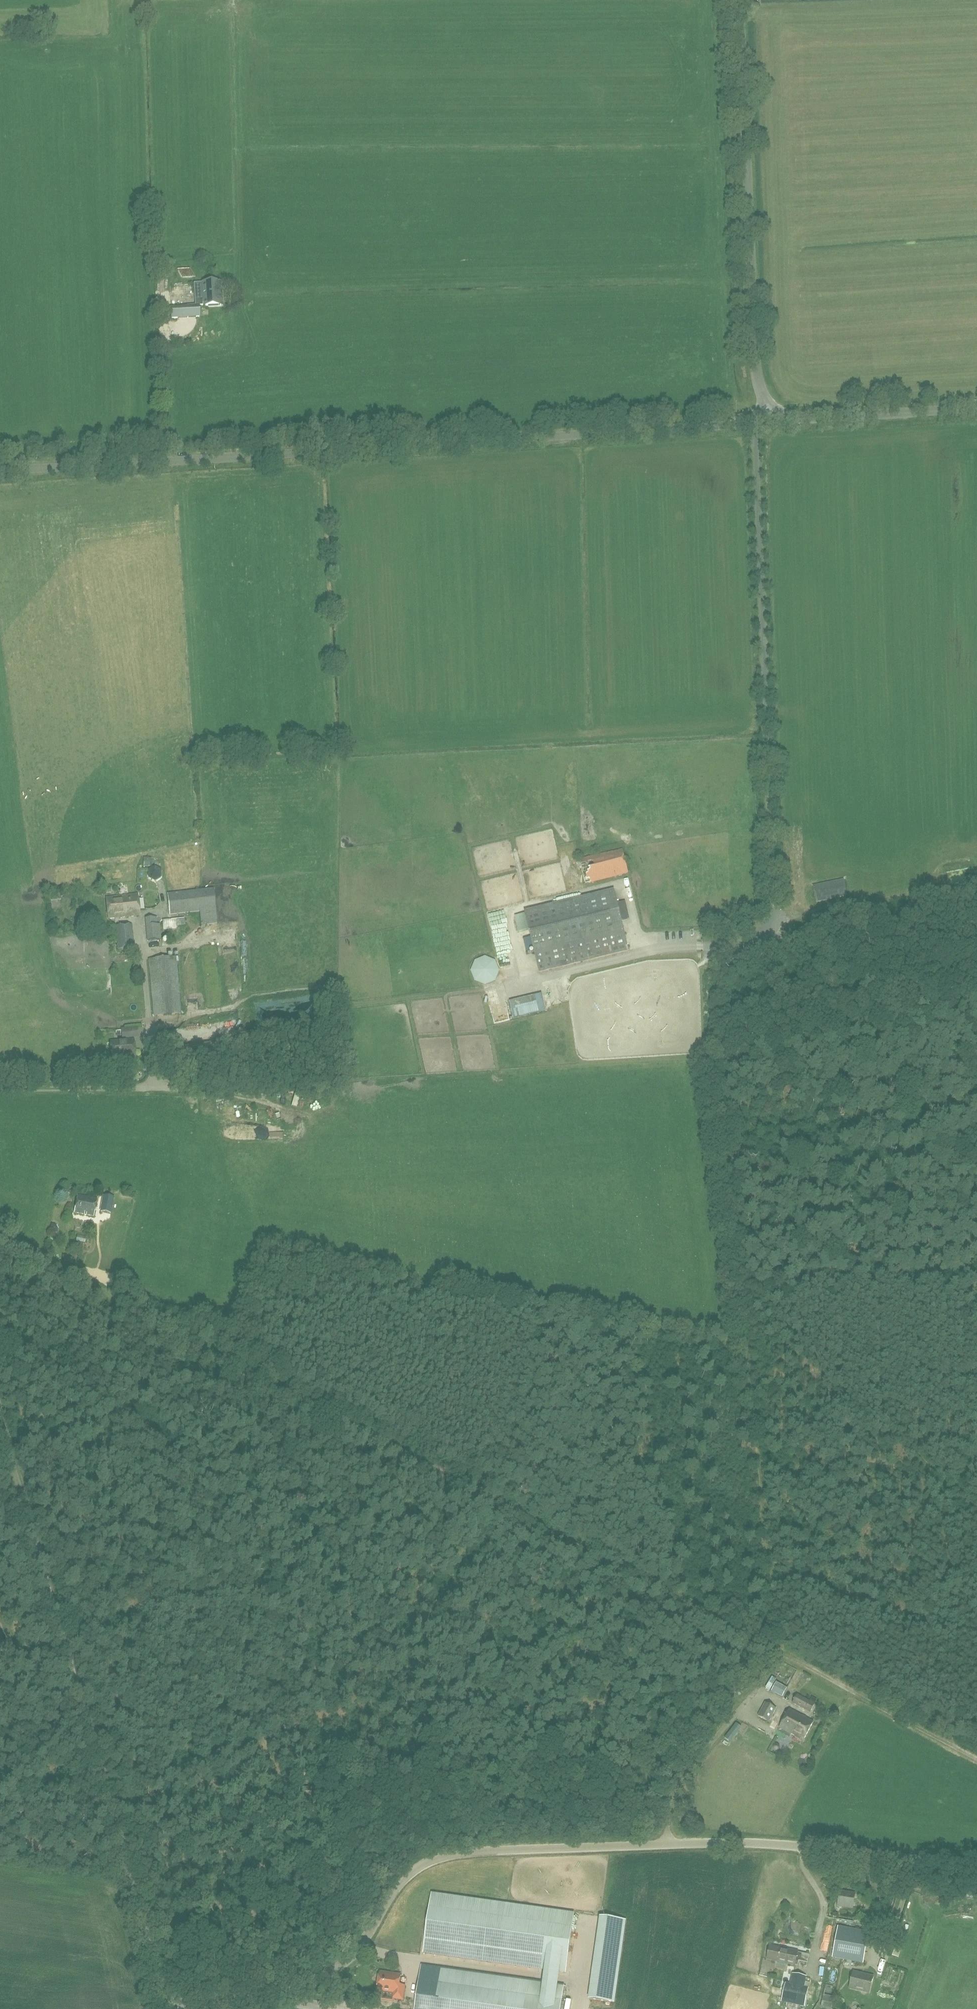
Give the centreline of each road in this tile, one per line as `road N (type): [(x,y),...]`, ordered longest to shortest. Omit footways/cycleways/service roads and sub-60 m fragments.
road 1 (track): [(976,1759),(0,1240)]
road 2 (unclassified): [(194,2008),(335,1970),(403,1880),(459,1853),(764,1843),(976,1867)]
road 3 (unclassified): [(0,471),(748,423),(772,410)]
road 4 (unclassified): [(169,2008),(0,1436)]
road 5 (unclassified): [(772,410),(755,360),(738,0)]
road 6 (unclassified): [(772,410),(797,420),(976,409)]

